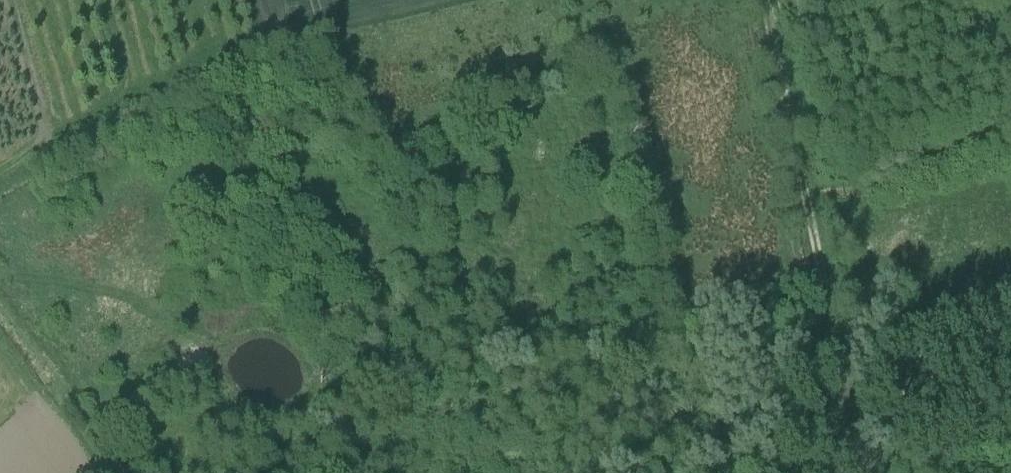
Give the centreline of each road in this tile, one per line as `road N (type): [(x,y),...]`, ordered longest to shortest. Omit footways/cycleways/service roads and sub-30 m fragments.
road 1 (unclassified): [(764,0),(867,472)]

